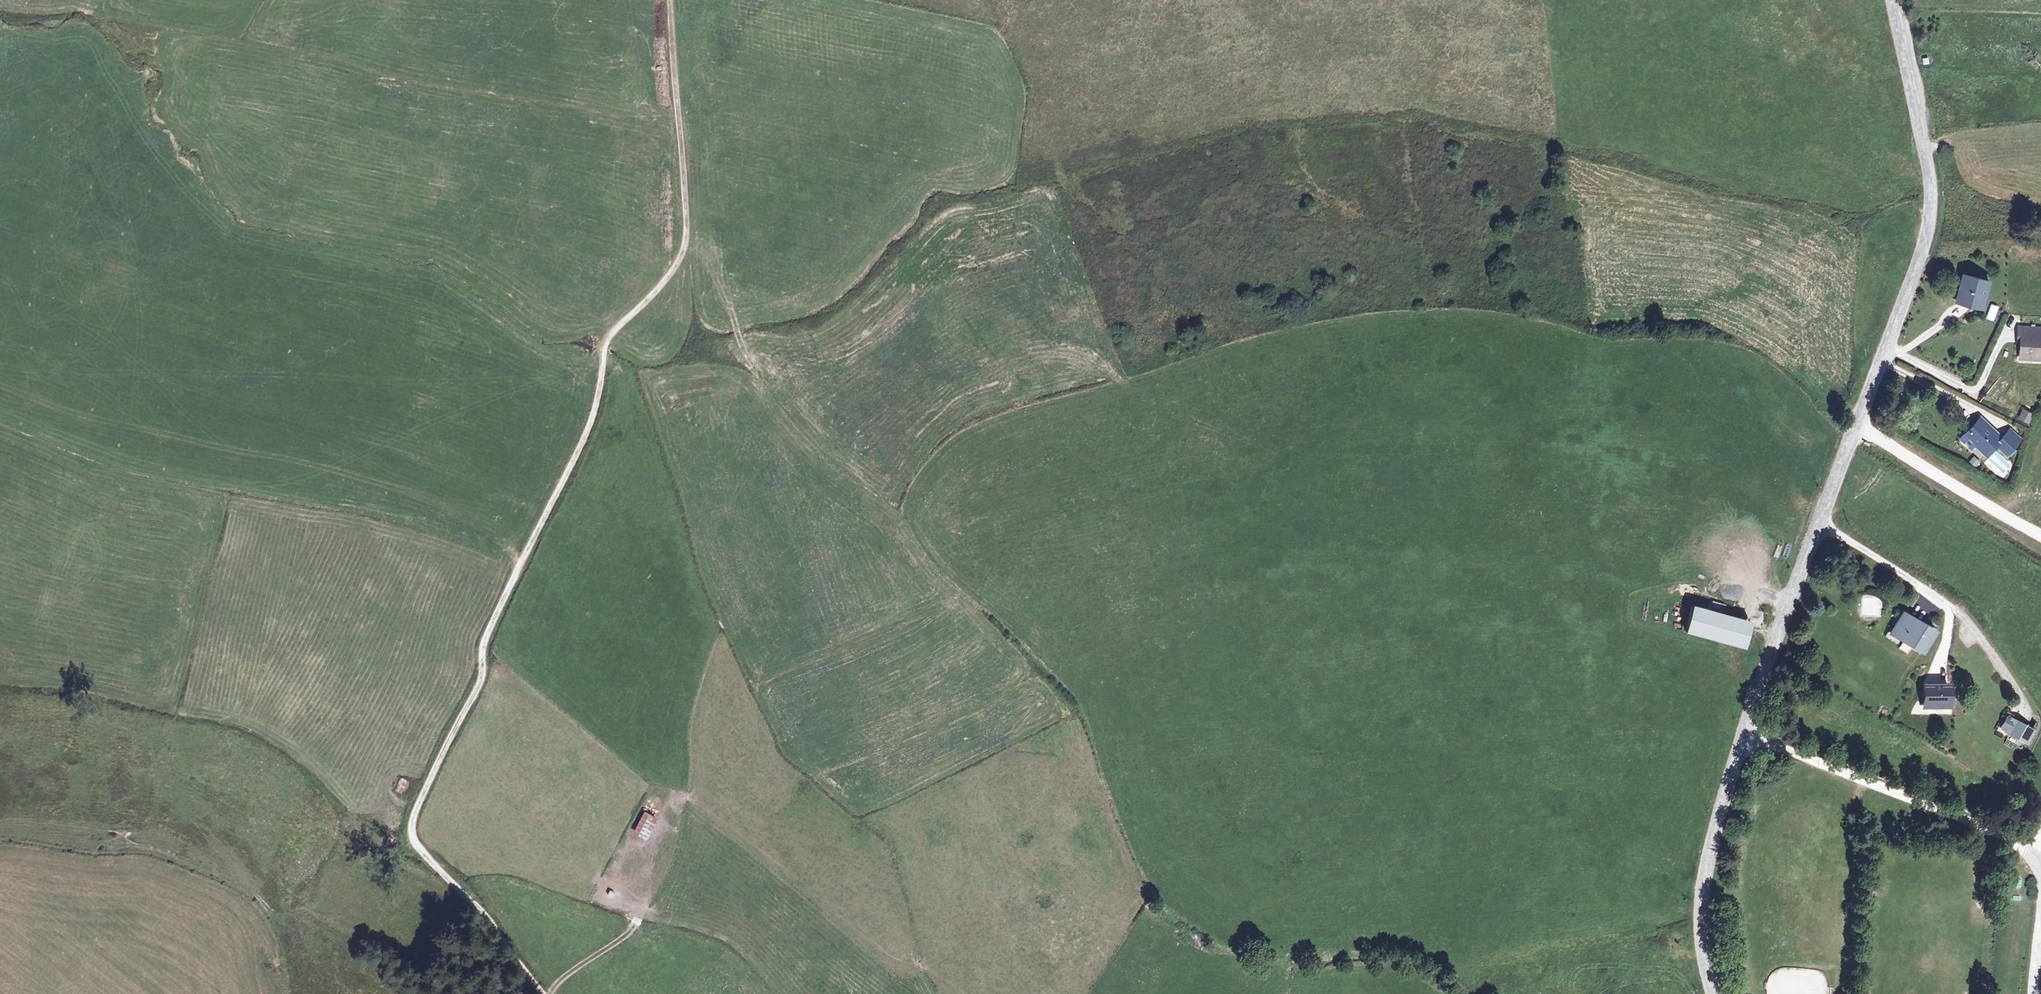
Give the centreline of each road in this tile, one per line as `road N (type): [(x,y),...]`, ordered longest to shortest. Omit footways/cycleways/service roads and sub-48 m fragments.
road 1 (track): [(671,0),(684,254),(610,341),(595,415),(482,650),(481,674),(412,820),(420,851),(487,916),(546,993)]
road 2 (tertiary): [(1894,0),(1929,162),(1929,222),(1757,685),(1713,839),(1703,913),(1715,993)]

